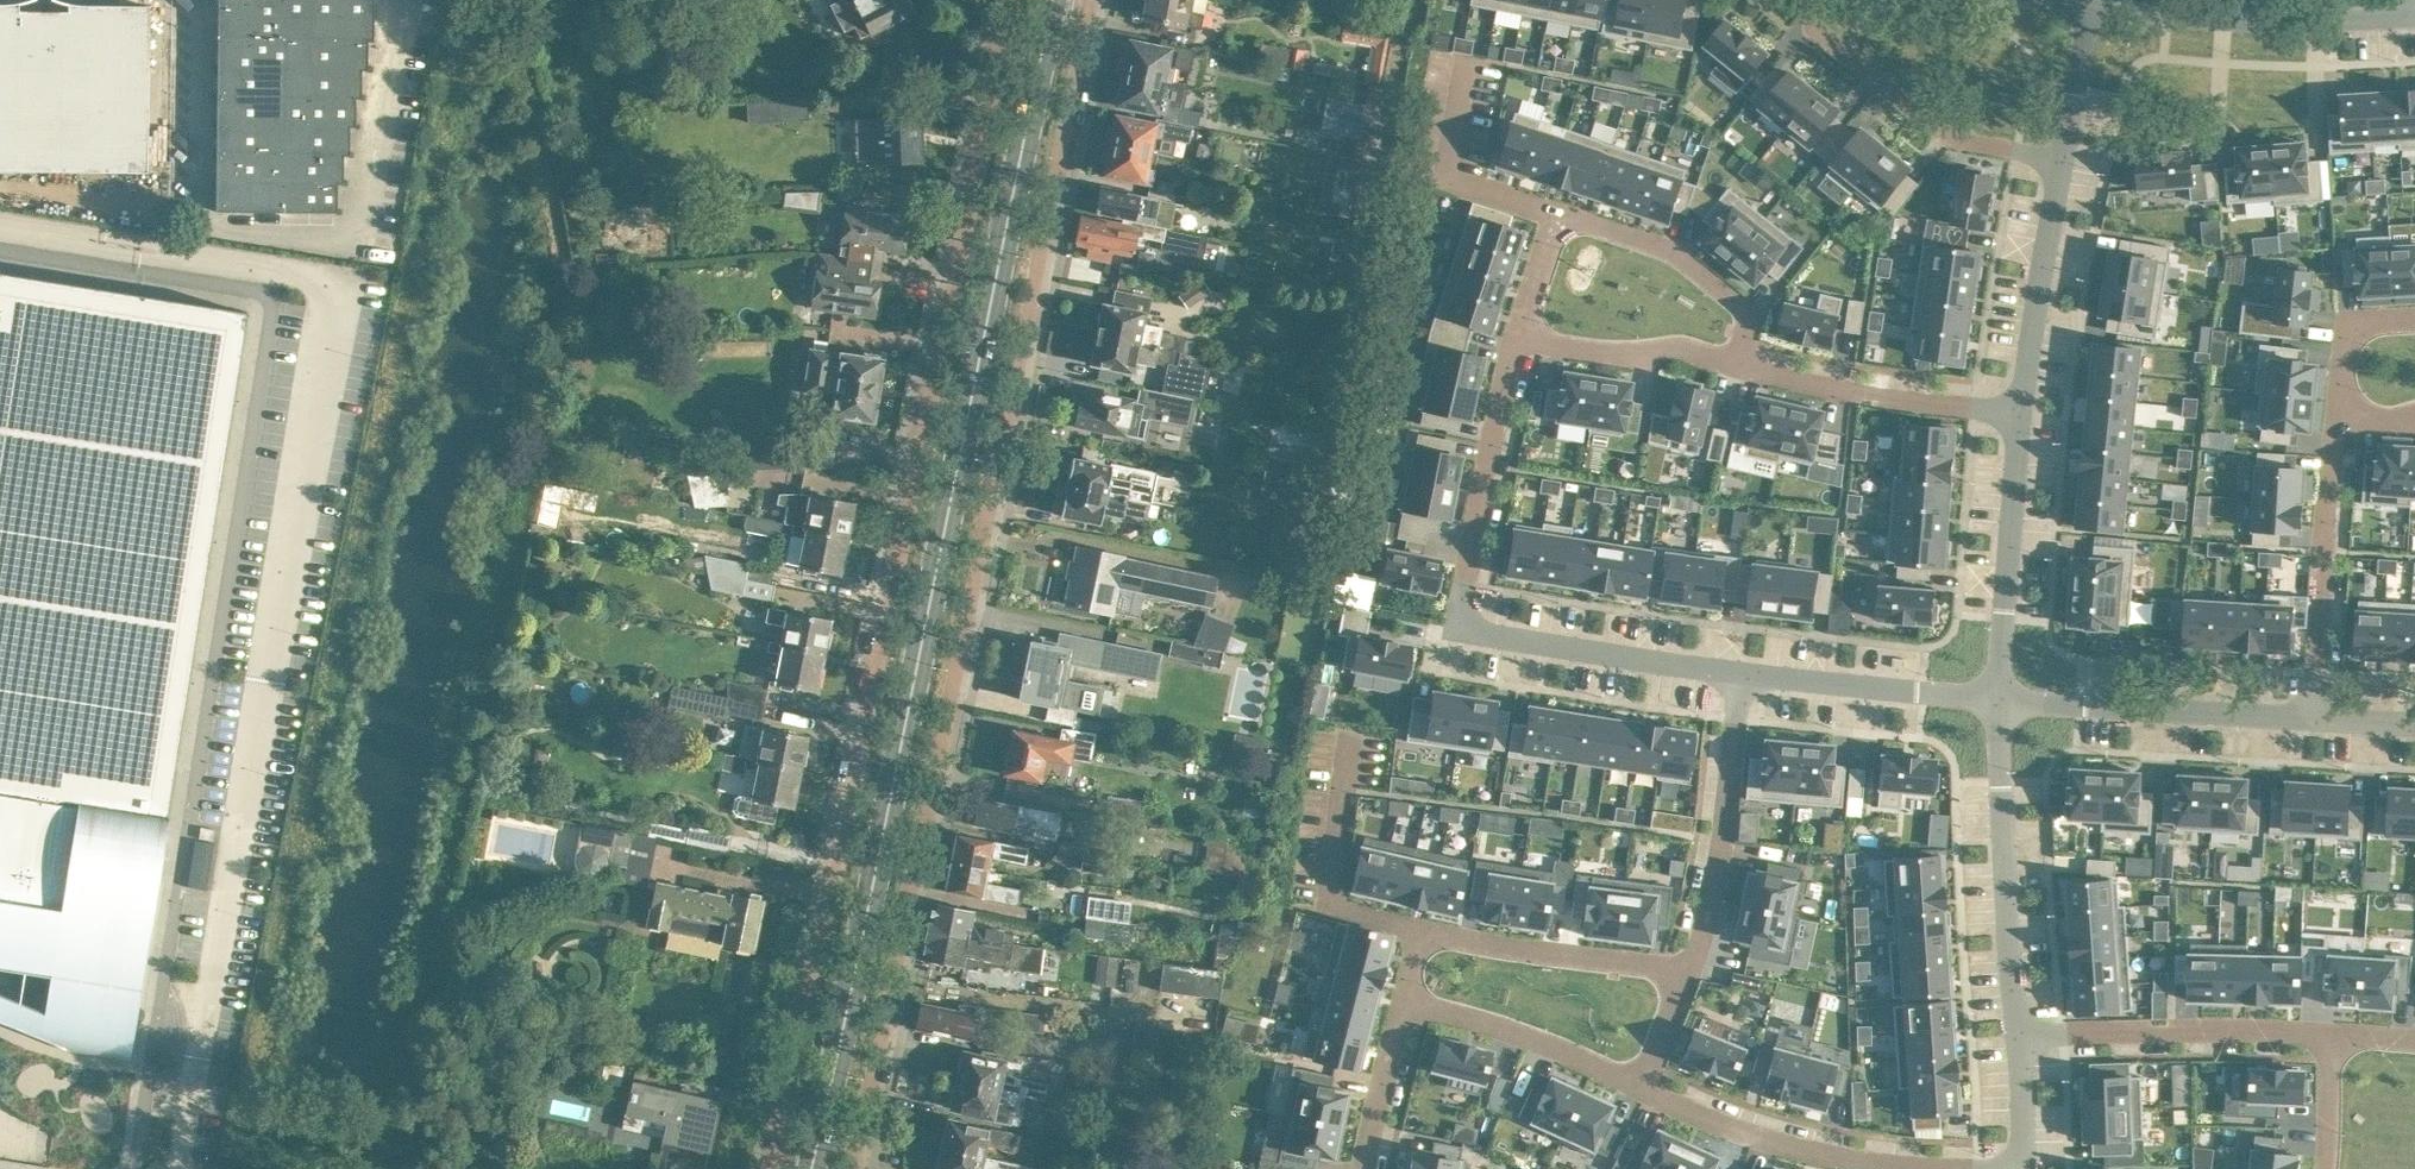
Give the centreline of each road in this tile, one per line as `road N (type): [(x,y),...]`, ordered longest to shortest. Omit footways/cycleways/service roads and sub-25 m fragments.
road 1 (tertiary): [(811,1168),(1052,0)]
road 2 (unclassified): [(850,1168),(1091,0)]
road 3 (unclassified): [(1011,0),(770,1168)]
road 4 (residential): [(1741,670),(1474,631),(1460,621),(1517,336)]
road 5 (residential): [(2006,1168),(1904,1166),(1795,1150),(1640,1086)]
road 6 (residential): [(1999,698),(2017,1033)]
road 7 (residential): [(2414,17),(2227,18),(2091,4)]
road 8 (residential): [(2317,716),(1999,698)]
road 9 (residential): [(2062,161),(1948,135),(1824,35),(1813,0)]
road 10 (residential): [(2325,1029),(2017,1033)]
road 11 (residential): [(1741,670),(1712,885),(1685,968)]
road 12 (residential): [(2317,716),(2323,551),(2339,414)]
road 13 (residential): [(2019,411),(1999,698)]
road 14 (residential): [(1741,363),(1817,383),(2019,411)]
road 15 (residential): [(1560,209),(1668,245),(1728,294),(1748,321),(1741,363)]
road 16 (residential): [(1422,933),(1685,968)]
road 17 (residential): [(1999,698),(1741,670)]
road 18 (residential): [(2062,161),(2019,411)]
road 19 (residential): [(1640,1086),(1403,998)]
road 20 (residential): [(1517,336),(1611,352),(1689,348),(1741,363)]
road 21 (residential): [(1363,1168),(1403,998)]
road 22 (residential): [(2091,4),(2062,161)]
road 23 (residential): [(2414,319),(2358,328),(2339,414)]
road 24 (residential): [(2325,1168),(2325,1029)]
road 25 (residential): [(2017,1033),(2021,1168)]
road 26 (residential): [(1517,336),(1560,209)]
road 27 (residential): [(1685,968),(1640,1086)]

